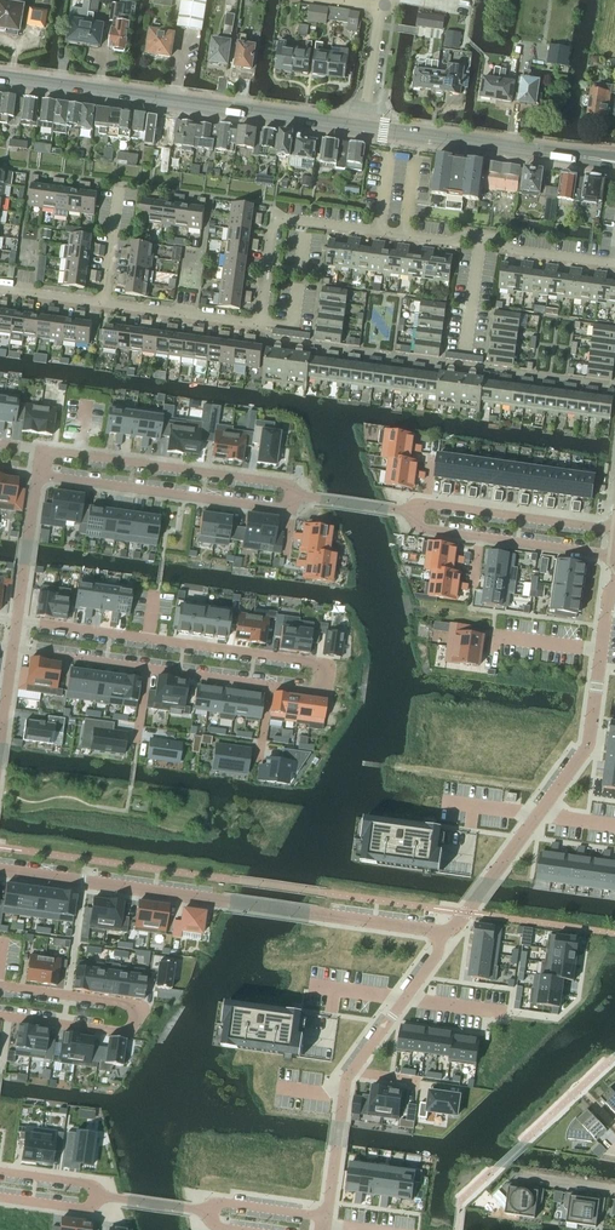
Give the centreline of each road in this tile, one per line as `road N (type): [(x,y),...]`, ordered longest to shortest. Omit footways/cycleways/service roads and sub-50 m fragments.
road 1 (residential): [(269,688),(331,696),(335,666),(16,622)]
road 2 (secondary): [(362,129),(0,79)]
road 3 (residential): [(0,1017),(124,1032),(130,1005),(0,984)]
road 4 (residential): [(293,497),(287,485),(42,448)]
road 5 (residential): [(39,473),(280,508),(293,497)]
road 6 (secondary): [(614,163),(362,129)]
road 7 (residential): [(230,903),(0,871)]
road 8 (residential): [(230,903),(452,933)]
road 9 (residential): [(378,231),(282,217),(273,223),(268,264),(301,268),(306,237)]
road 10 (residential): [(614,530),(426,504)]
road 11 (residential): [(555,793),(394,768)]
road 12 (residential): [(261,319),(105,305)]
road 13 (residential): [(602,650),(589,745),(555,793)]
road 14 (residential): [(16,622),(39,473)]
road 15 (residential): [(324,1216),(352,1072)]
road 16 (residential): [(538,815),(452,933)]
road 17 (residential): [(614,264),(510,251),(501,236),(483,234)]
road 18 (residential): [(480,537),(614,556)]
road 19 (residential): [(13,653),(147,671)]
road 20 (residential): [(602,650),(492,636),(489,660)]
road 21 (residential): [(202,1211),(220,1203),(324,1216)]
road 22 (residential): [(147,671),(269,688)]
road 23 (residential): [(105,305),(121,184)]
road 24 (residential): [(382,9),(362,129)]

